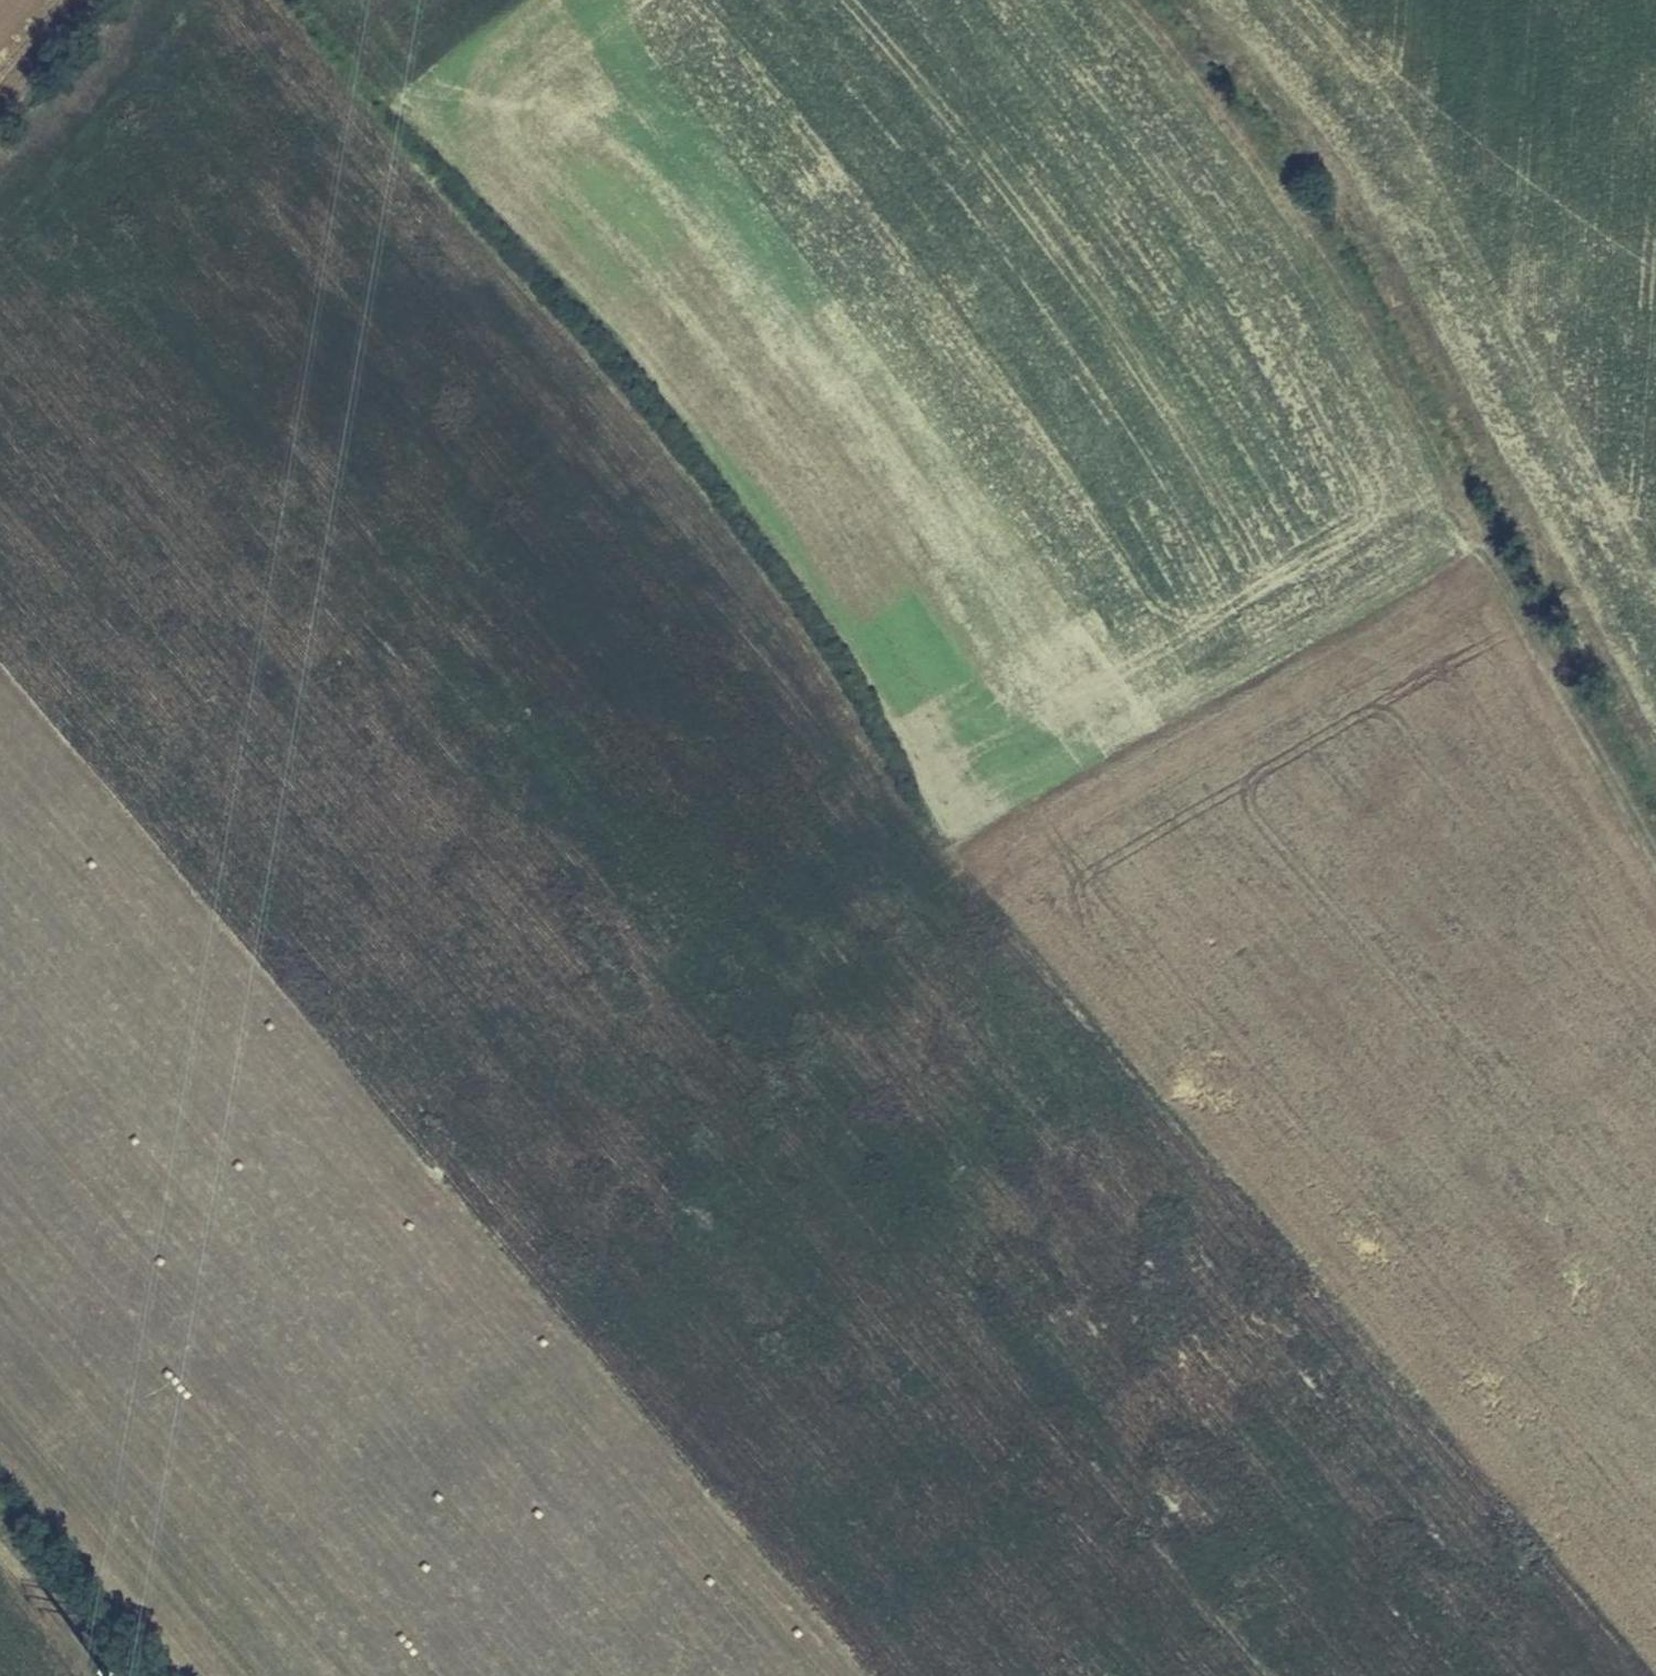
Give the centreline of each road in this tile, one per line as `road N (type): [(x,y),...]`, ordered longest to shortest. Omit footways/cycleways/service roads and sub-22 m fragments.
road 1 (track): [(0,1520),(134,1675)]

